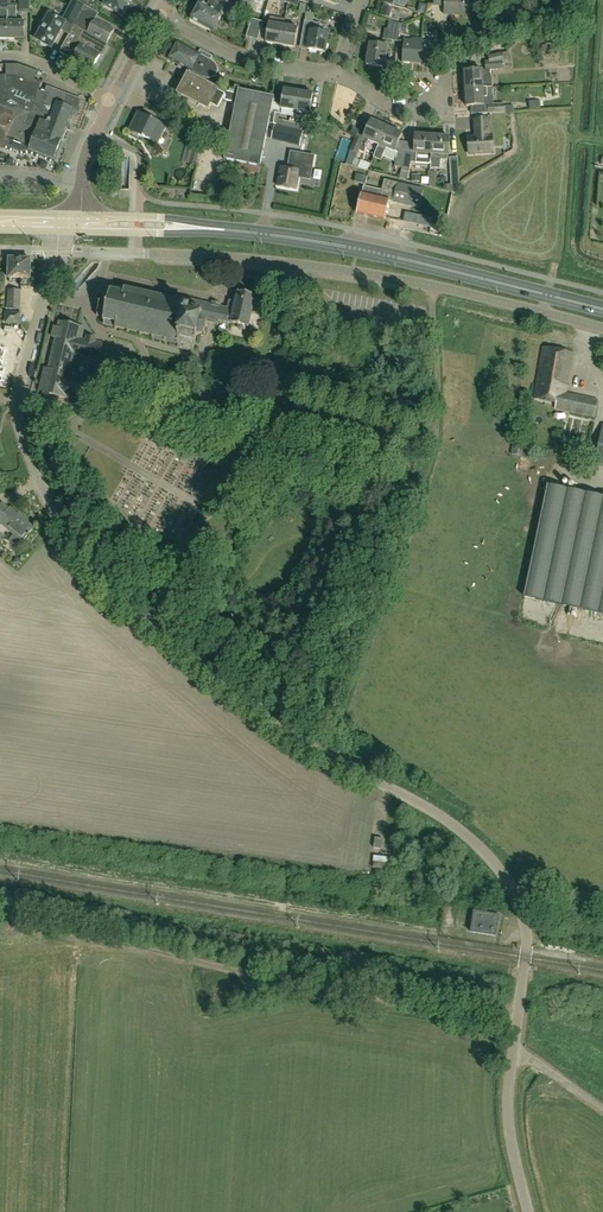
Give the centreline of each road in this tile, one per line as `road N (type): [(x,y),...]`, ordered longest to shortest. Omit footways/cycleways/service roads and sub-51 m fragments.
road 1 (unclassified): [(512,1057),(527,931),(516,896),(491,859),(436,813),(307,745),(203,662),(103,575),(47,497),(22,398),(57,251)]
road 2 (unclassified): [(602,327),(352,272),(57,251)]
road 3 (track): [(344,766),(350,739),(340,725),(340,701),(436,443),(434,285)]
road 4 (track): [(64,936),(445,1011),(512,1015)]
road 5 (primary): [(602,309),(389,255),(204,228)]
road 6 (residential): [(339,77),(232,55),(158,16)]
road 7 (residential): [(449,24),(445,84),(434,104),(413,110),(383,102),(339,77)]
road 8 (unclassified): [(529,1211),(508,1120),(512,1057)]
road 9 (residential): [(112,101),(25,57),(0,57)]

